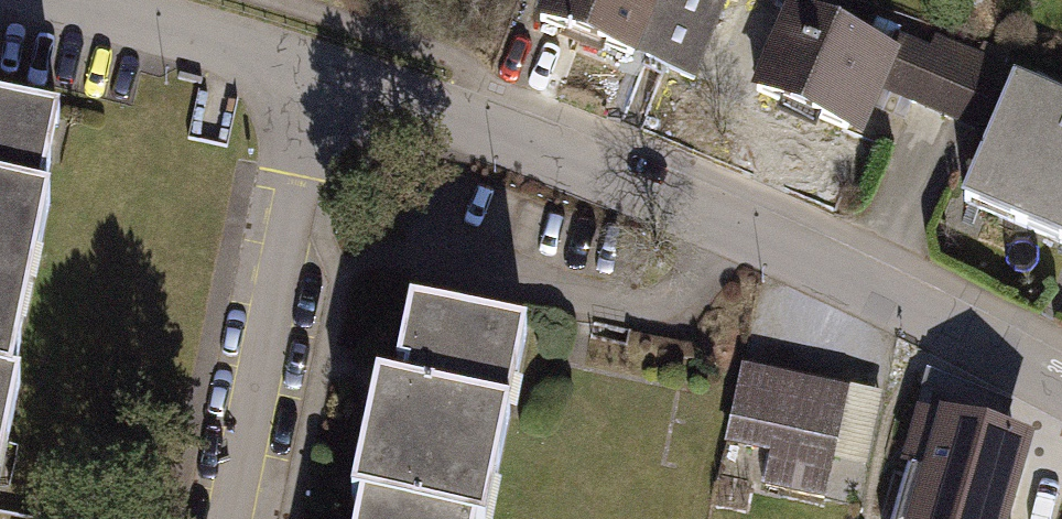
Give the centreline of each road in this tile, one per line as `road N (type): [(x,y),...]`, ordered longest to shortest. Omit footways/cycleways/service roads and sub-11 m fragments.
road 1 (residential): [(323,72),(642,183),(1061,386)]
road 2 (residential): [(323,72),(225,518)]
road 3 (residential): [(71,0),(323,72)]

